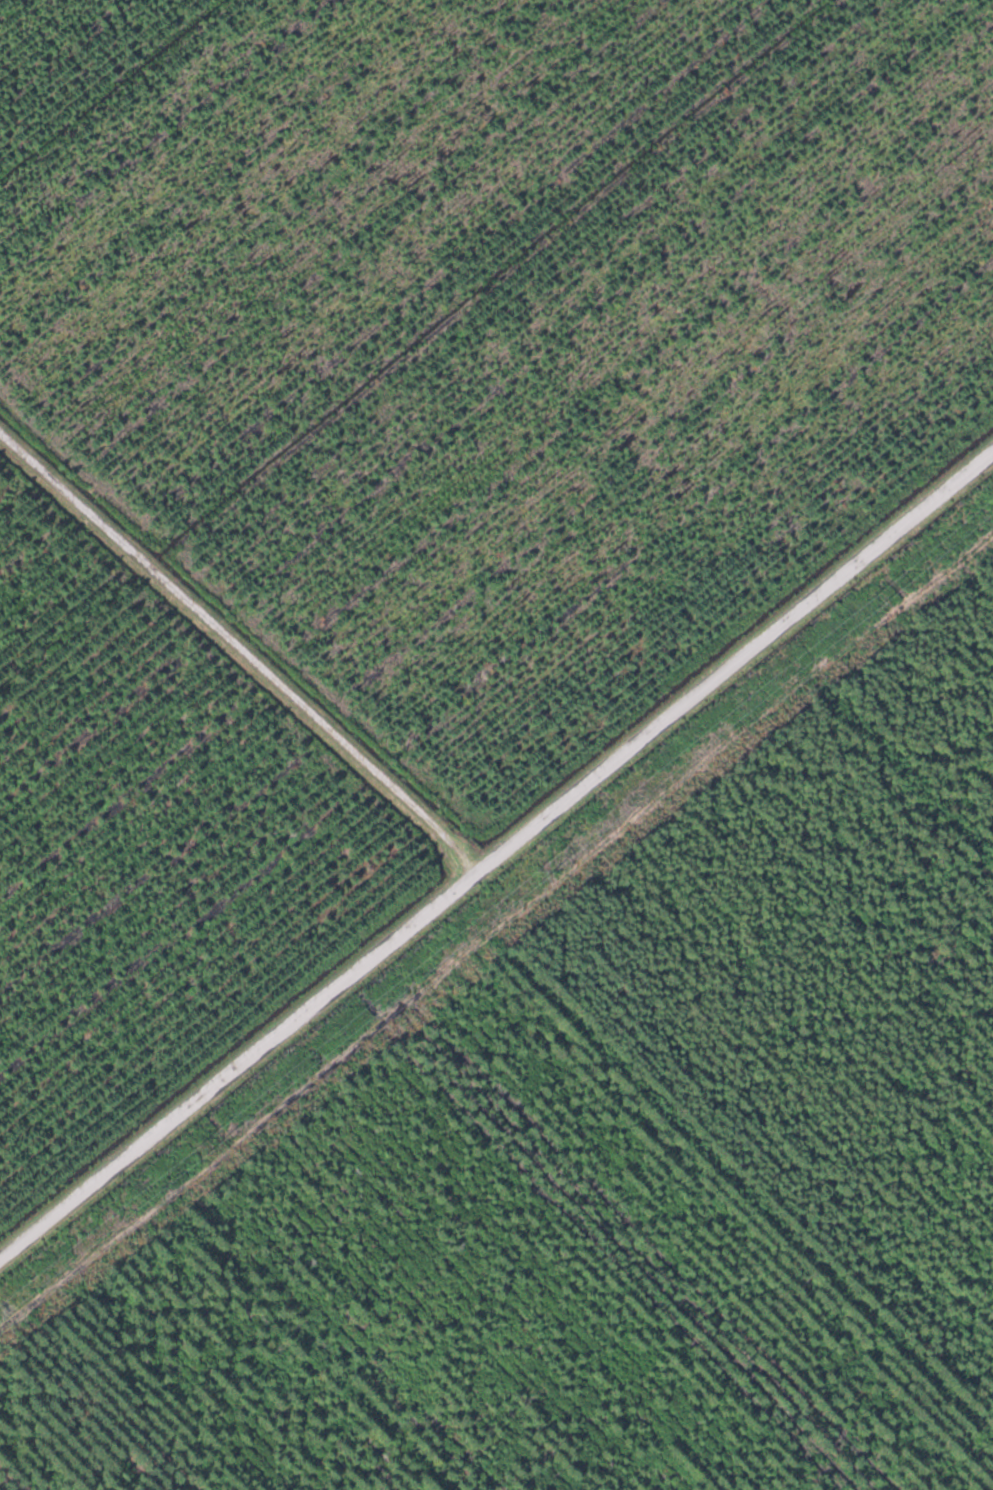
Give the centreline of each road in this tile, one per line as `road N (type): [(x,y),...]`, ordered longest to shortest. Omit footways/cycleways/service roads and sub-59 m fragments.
road 1 (track): [(0,1261),(992,449)]
road 2 (track): [(475,874),(0,440)]

